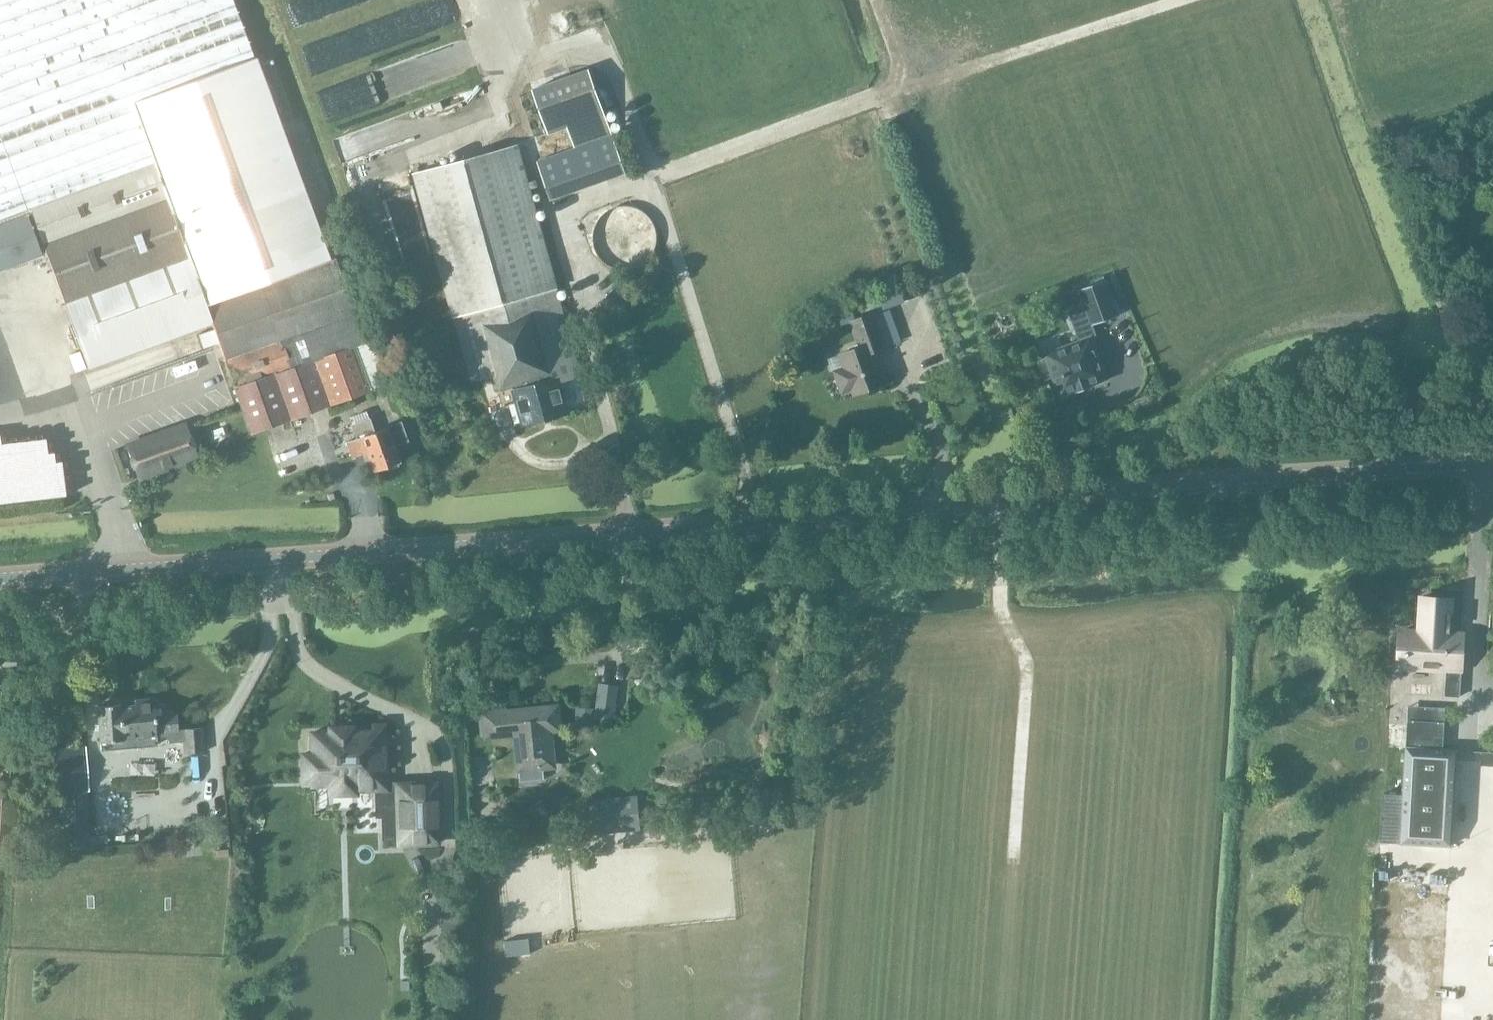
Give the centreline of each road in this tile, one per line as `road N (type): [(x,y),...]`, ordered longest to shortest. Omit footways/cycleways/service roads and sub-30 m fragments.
road 1 (tertiary): [(0,578),(1492,464)]

